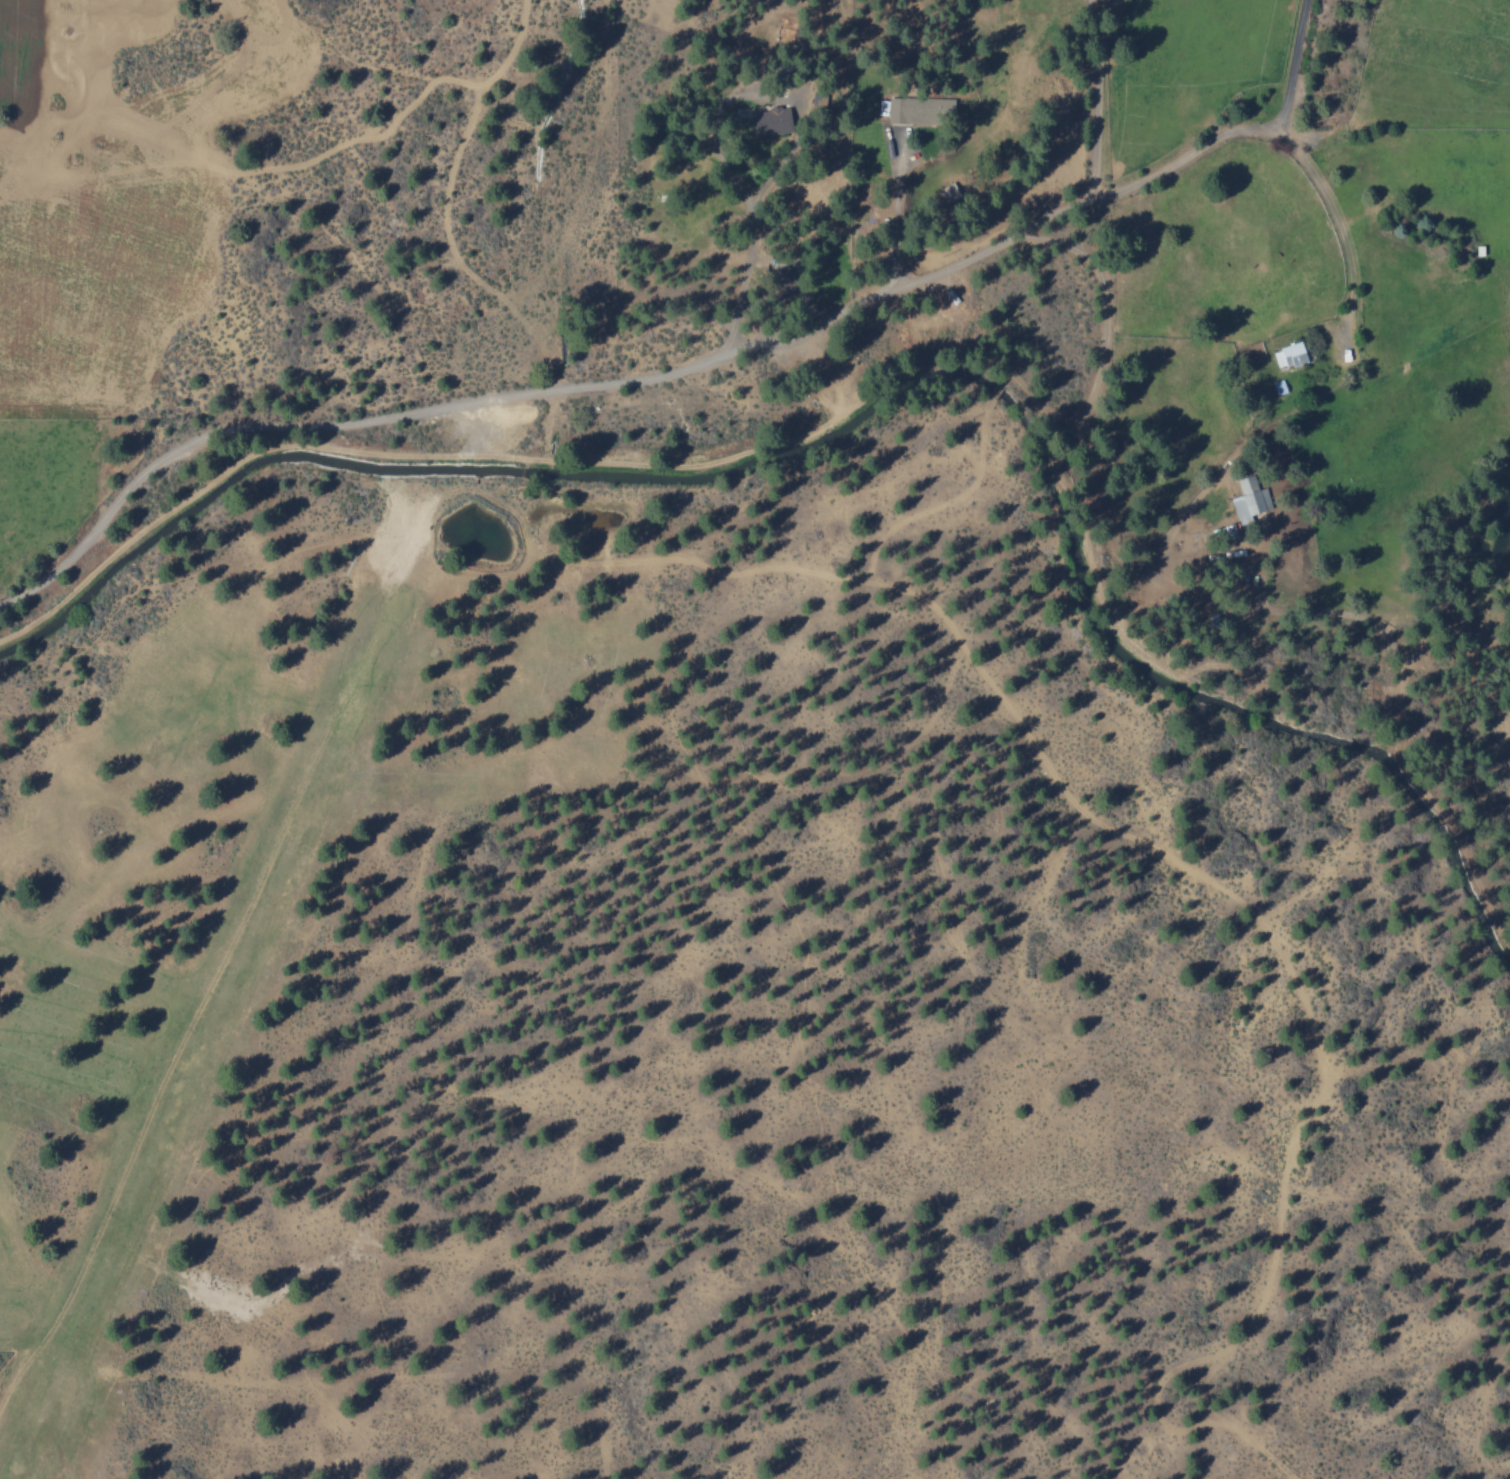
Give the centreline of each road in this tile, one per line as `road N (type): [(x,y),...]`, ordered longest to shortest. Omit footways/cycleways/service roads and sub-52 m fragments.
road 1 (track): [(433,406),(765,354),(1026,227),(1106,276),(1096,407),(1071,419),(1010,373),(1004,380)]
road 2 (residential): [(433,406),(236,424),(187,440),(142,471),(43,579),(0,598)]
road 3 (track): [(990,399),(981,472),(961,492),(890,525)]
road 4 (track): [(0,1316),(54,1478)]

